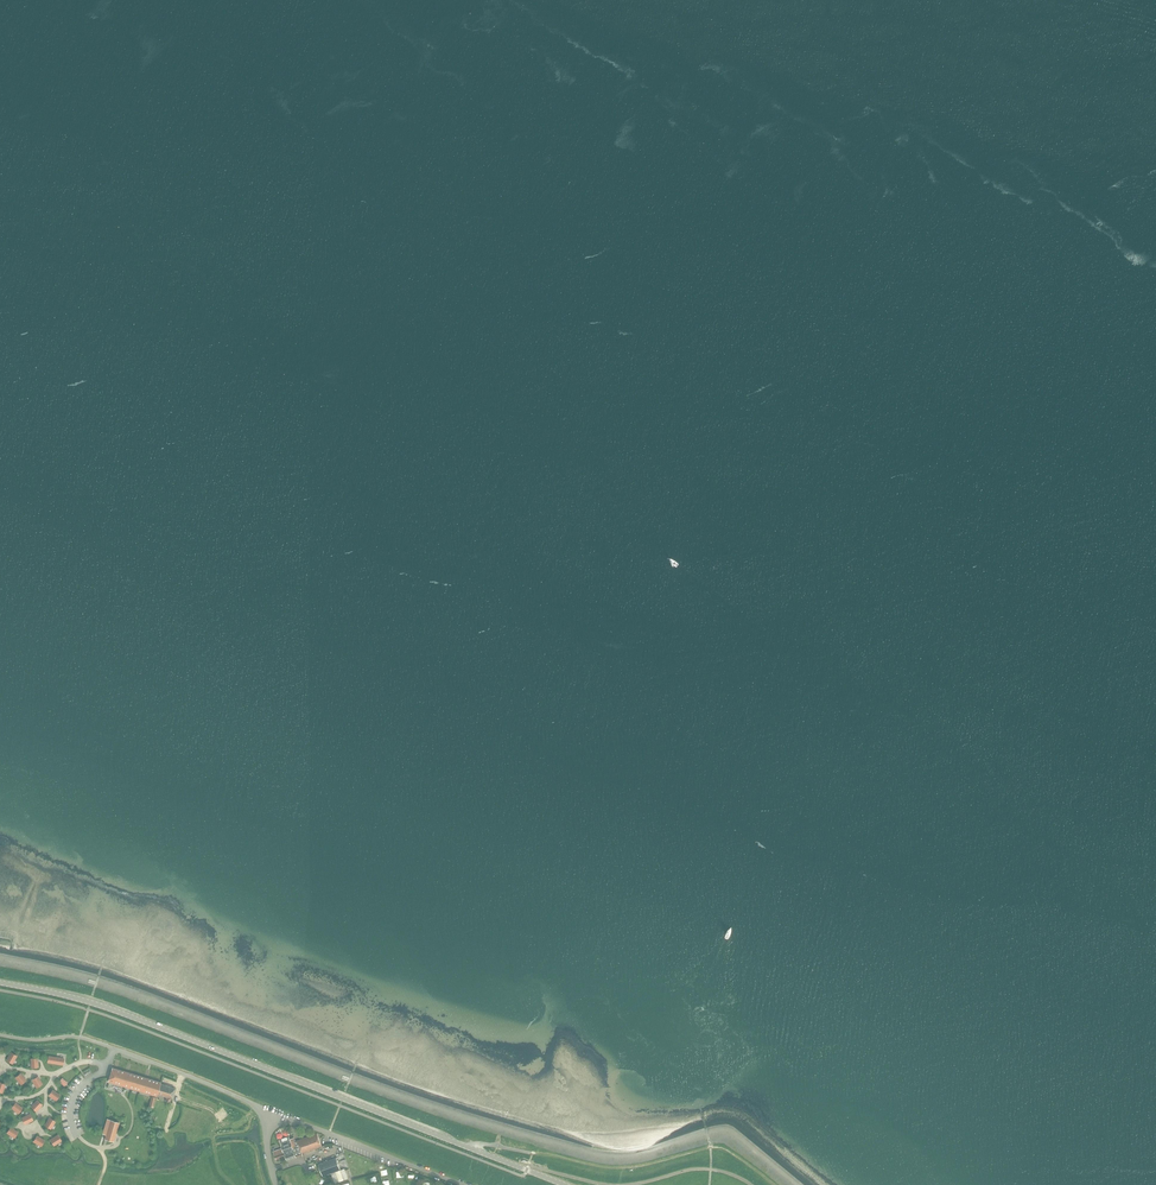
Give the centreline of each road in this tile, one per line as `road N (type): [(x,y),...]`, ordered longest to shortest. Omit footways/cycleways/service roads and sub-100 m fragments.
road 1 (tertiary): [(564,1184),(143,1021),(0,982)]
road 2 (unclassified): [(266,1131),(259,1108),(154,1062),(80,1037),(0,1035)]
road 3 (unclassified): [(266,1131),(285,1117),(465,1184)]

